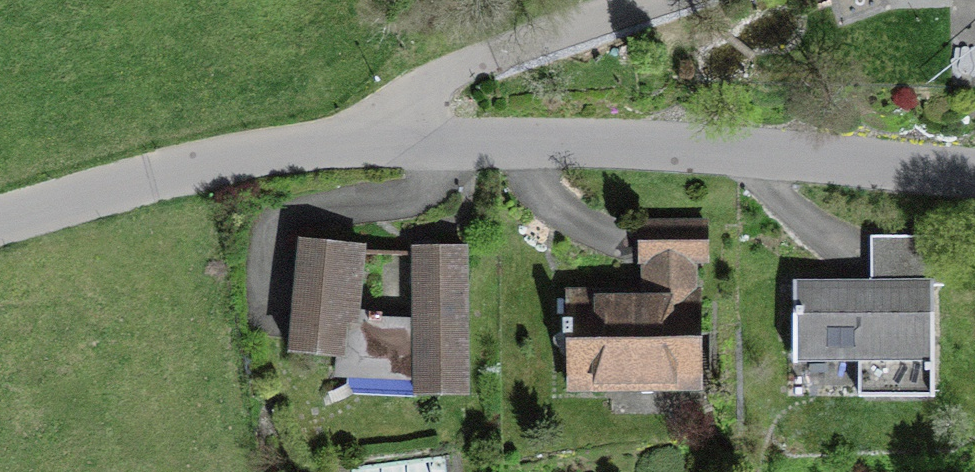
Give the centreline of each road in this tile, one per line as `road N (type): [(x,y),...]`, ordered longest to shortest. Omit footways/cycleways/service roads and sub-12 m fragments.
road 1 (residential): [(362,143),(974,166)]
road 2 (residential): [(362,143),(205,167),(0,225)]
road 3 (residential): [(362,143),(478,57),(654,0)]

